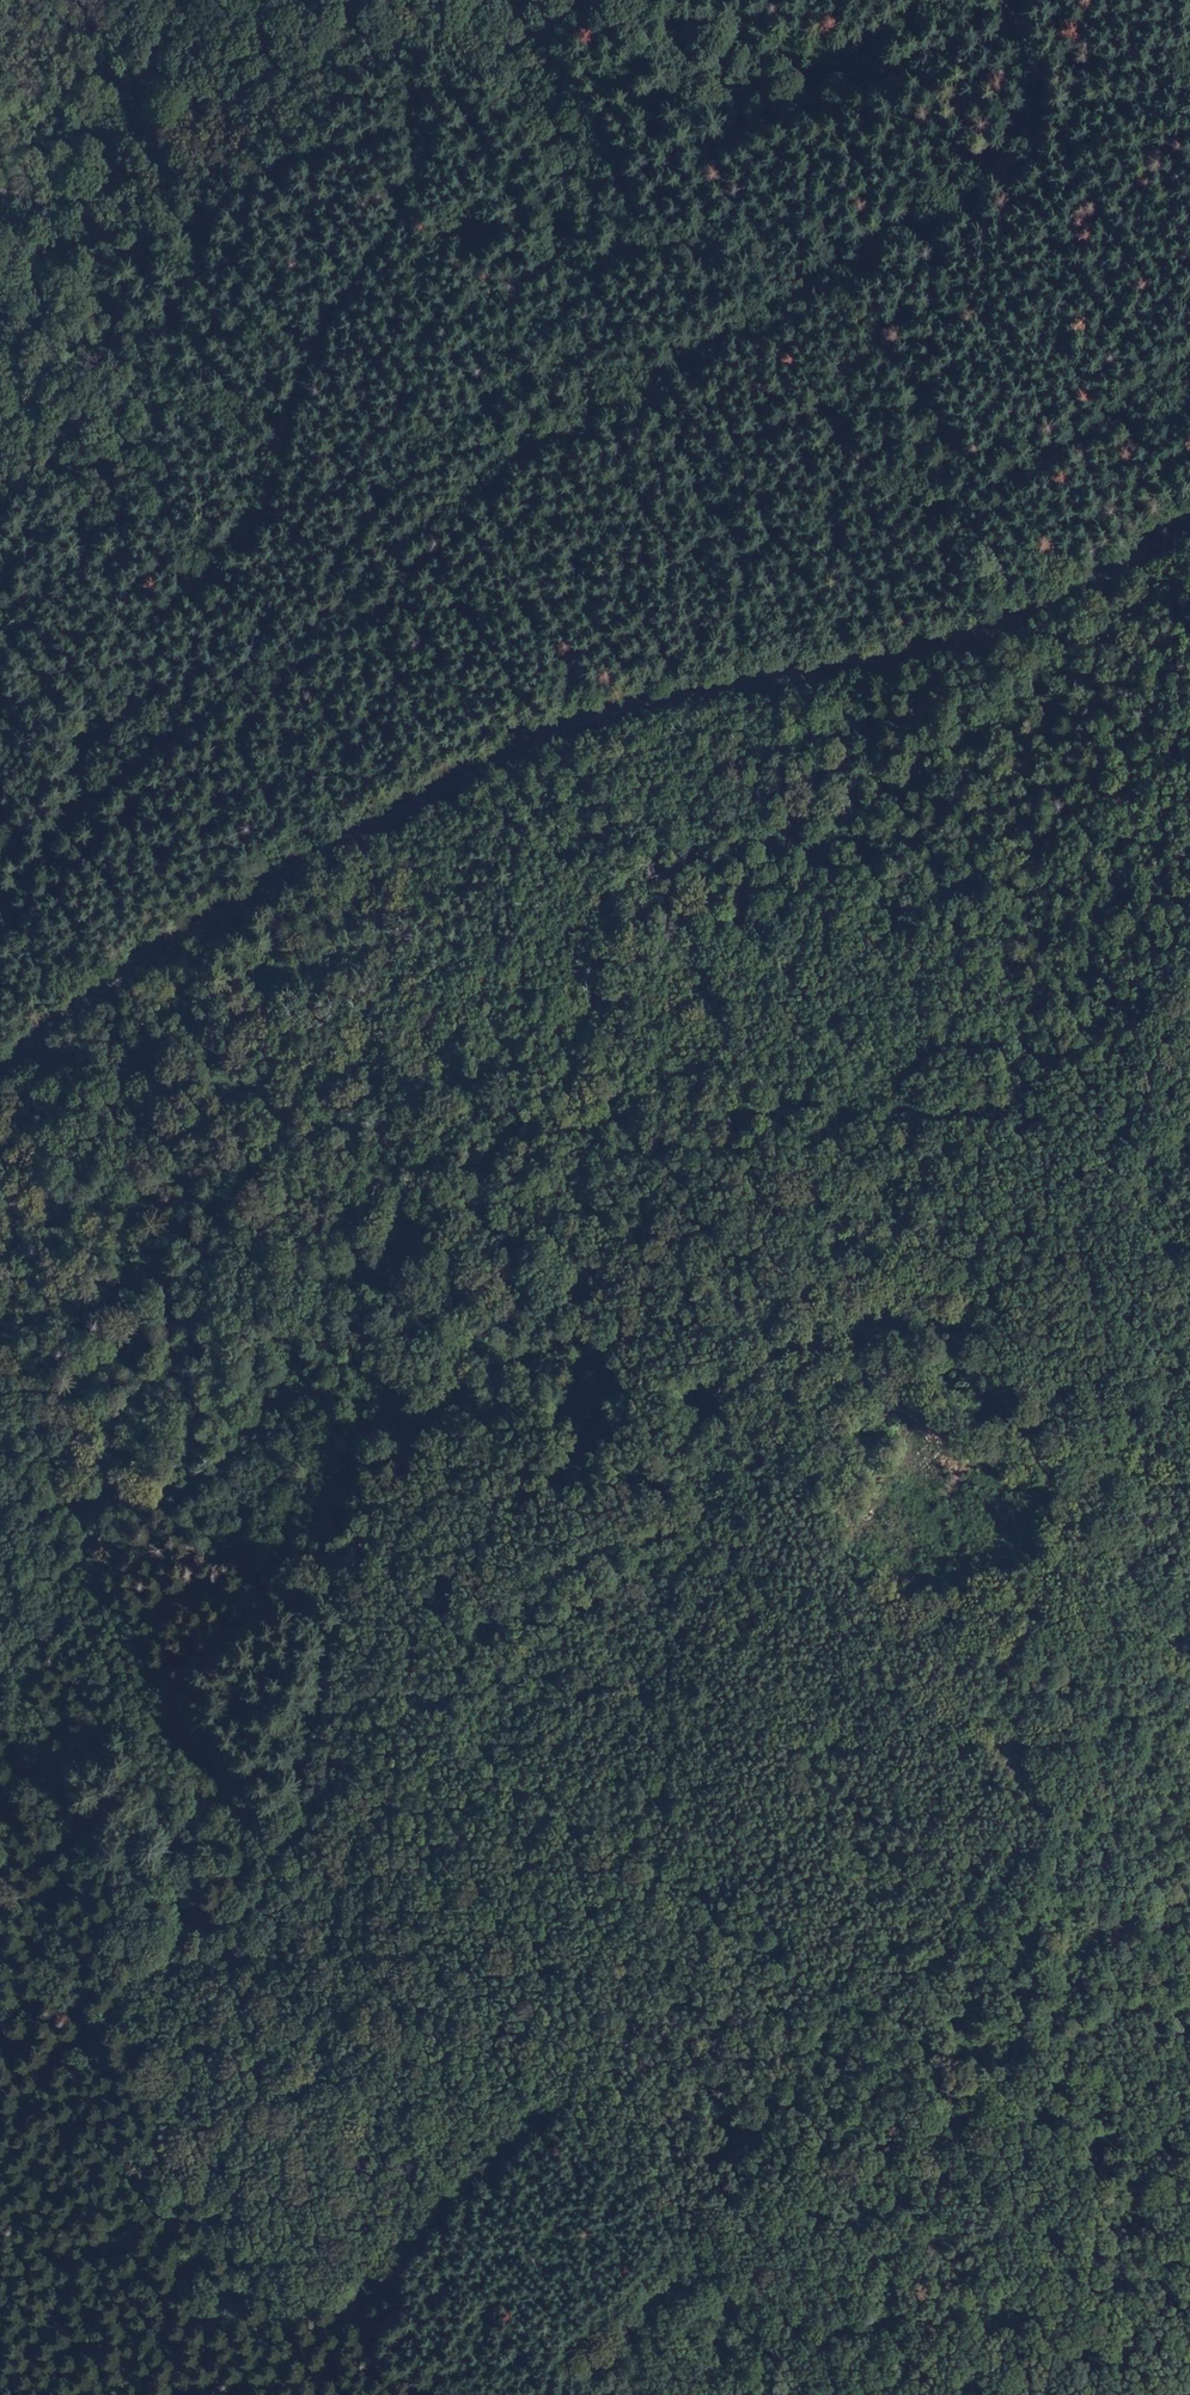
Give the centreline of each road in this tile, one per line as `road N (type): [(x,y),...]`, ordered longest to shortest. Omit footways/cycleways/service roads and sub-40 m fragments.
road 1 (track): [(1028,0),(1120,95),(1164,174),(1185,320),(1175,390),(1121,528),(1054,616),(847,785),(766,838),(643,967),(488,1319),(349,1579),(303,1775),(200,1926),(2,2098)]
road 2 (tertiary): [(0,1079),(147,975),(526,759),(637,723),(860,680),(983,646),(1111,592),(1189,535)]

